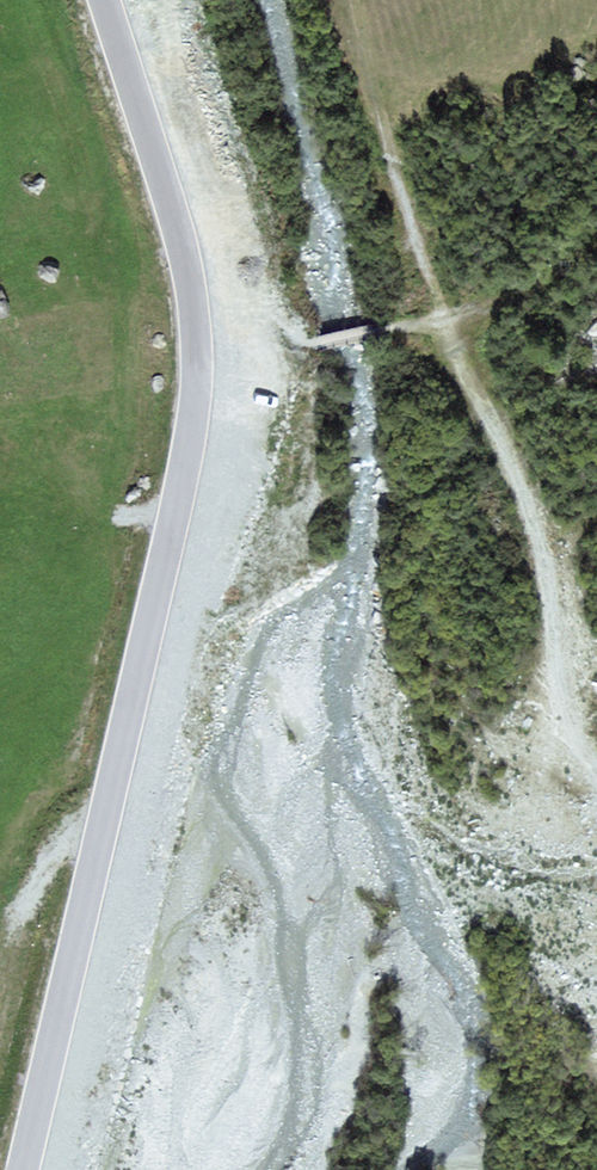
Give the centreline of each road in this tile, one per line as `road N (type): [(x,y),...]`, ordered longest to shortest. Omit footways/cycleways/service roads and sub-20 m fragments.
road 1 (tertiary): [(22,1169),(195,390),(182,252),(104,0)]
road 2 (track): [(438,320),(531,527),(562,673),(596,764)]
road 3 (track): [(354,0),(438,320)]

